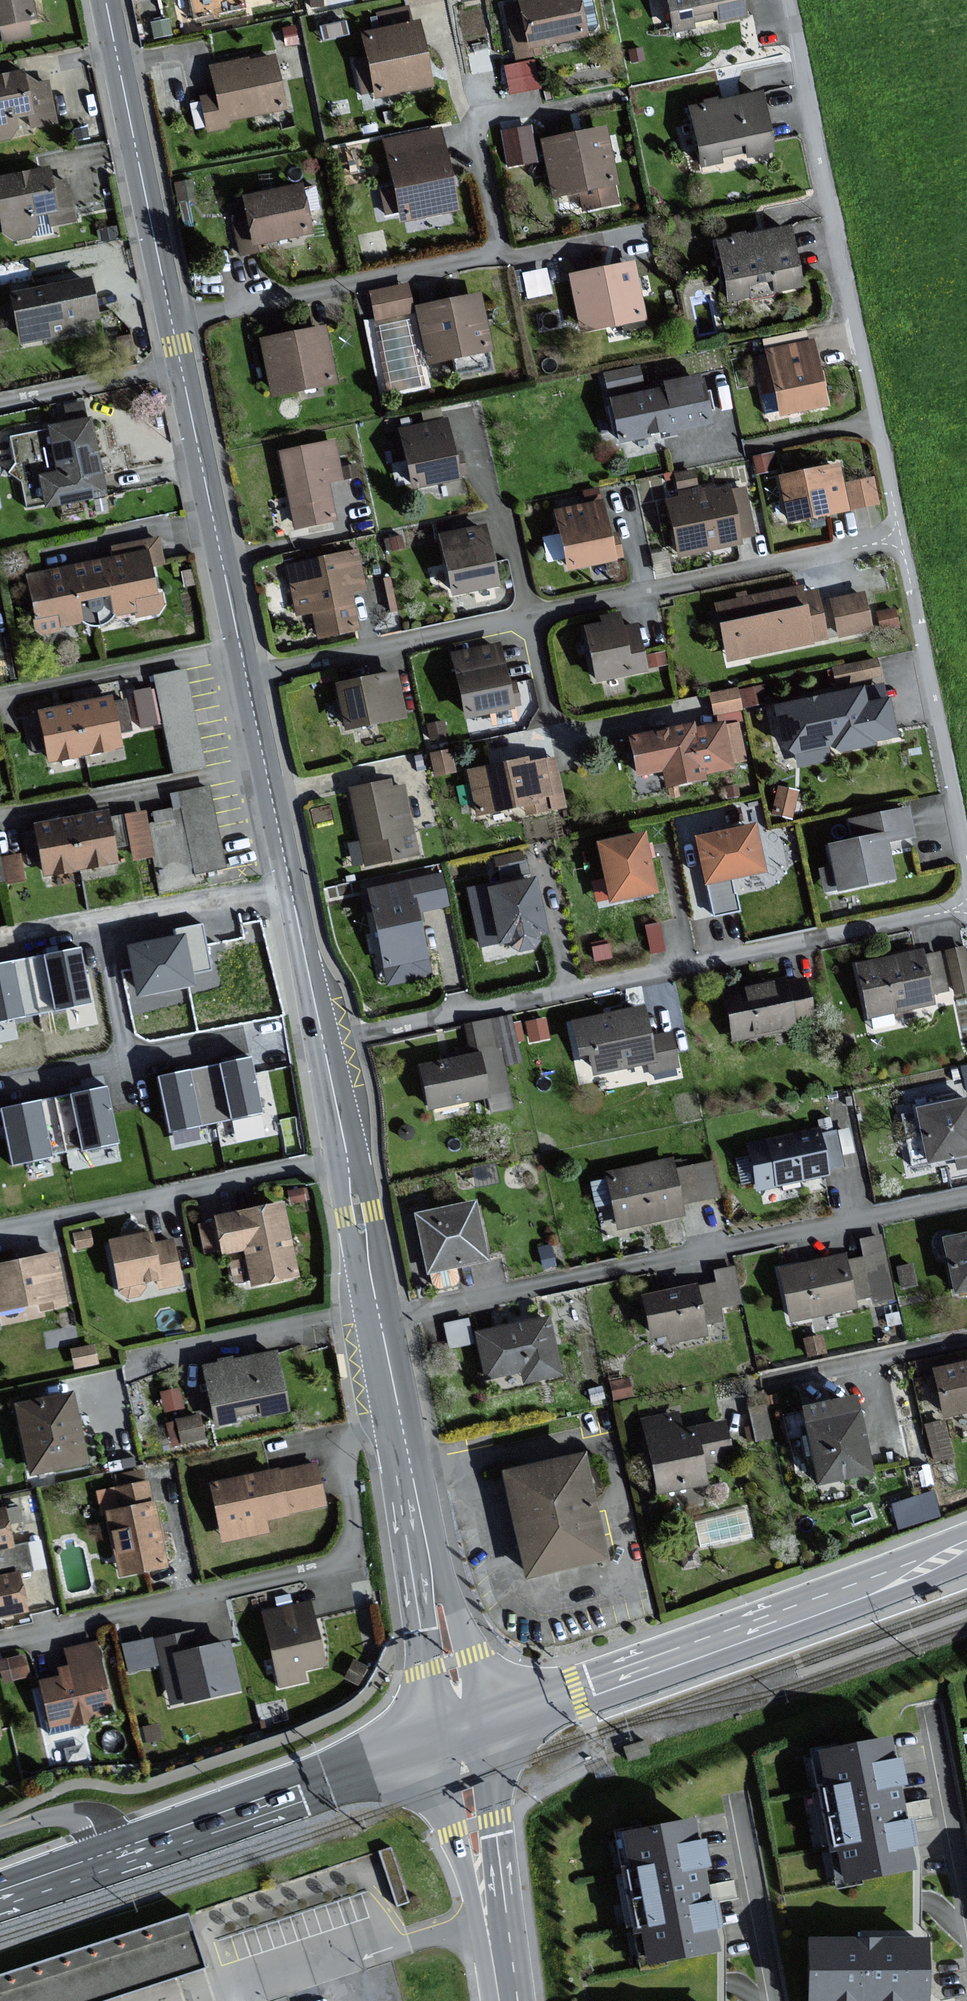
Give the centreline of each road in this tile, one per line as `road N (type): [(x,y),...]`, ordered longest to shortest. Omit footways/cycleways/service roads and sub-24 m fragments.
road 1 (residential): [(788,0),(966,864)]
road 2 (tertiary): [(428,1555),(291,889)]
road 3 (tertiary): [(291,889),(182,368)]
road 4 (secondary): [(502,1721),(966,1546)]
road 5 (tertiary): [(182,368),(106,0)]
road 6 (secondary): [(114,1857),(422,1750)]
road 7 (residential): [(495,1962),(481,1729)]
road 8 (residential): [(422,1750),(495,1962)]
road 9 (residential): [(291,889),(102,921)]
road 10 (tertiary): [(428,1555),(431,1688),(442,1743)]
road 11 (tertiary): [(502,1721),(428,1555)]
road 12 (residential): [(102,921),(127,1059)]
road 13 (residential): [(114,1857),(91,1821),(77,1814),(0,1833)]
road 14 (secondary): [(0,1896),(114,1857)]

